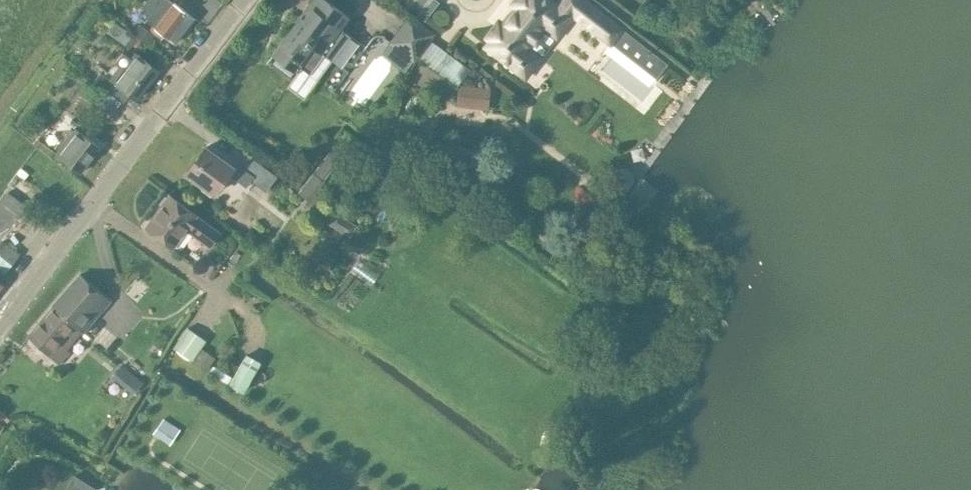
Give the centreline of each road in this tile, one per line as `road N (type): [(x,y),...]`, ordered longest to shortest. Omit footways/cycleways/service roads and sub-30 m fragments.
road 1 (tertiary): [(0,328),(246,0)]

